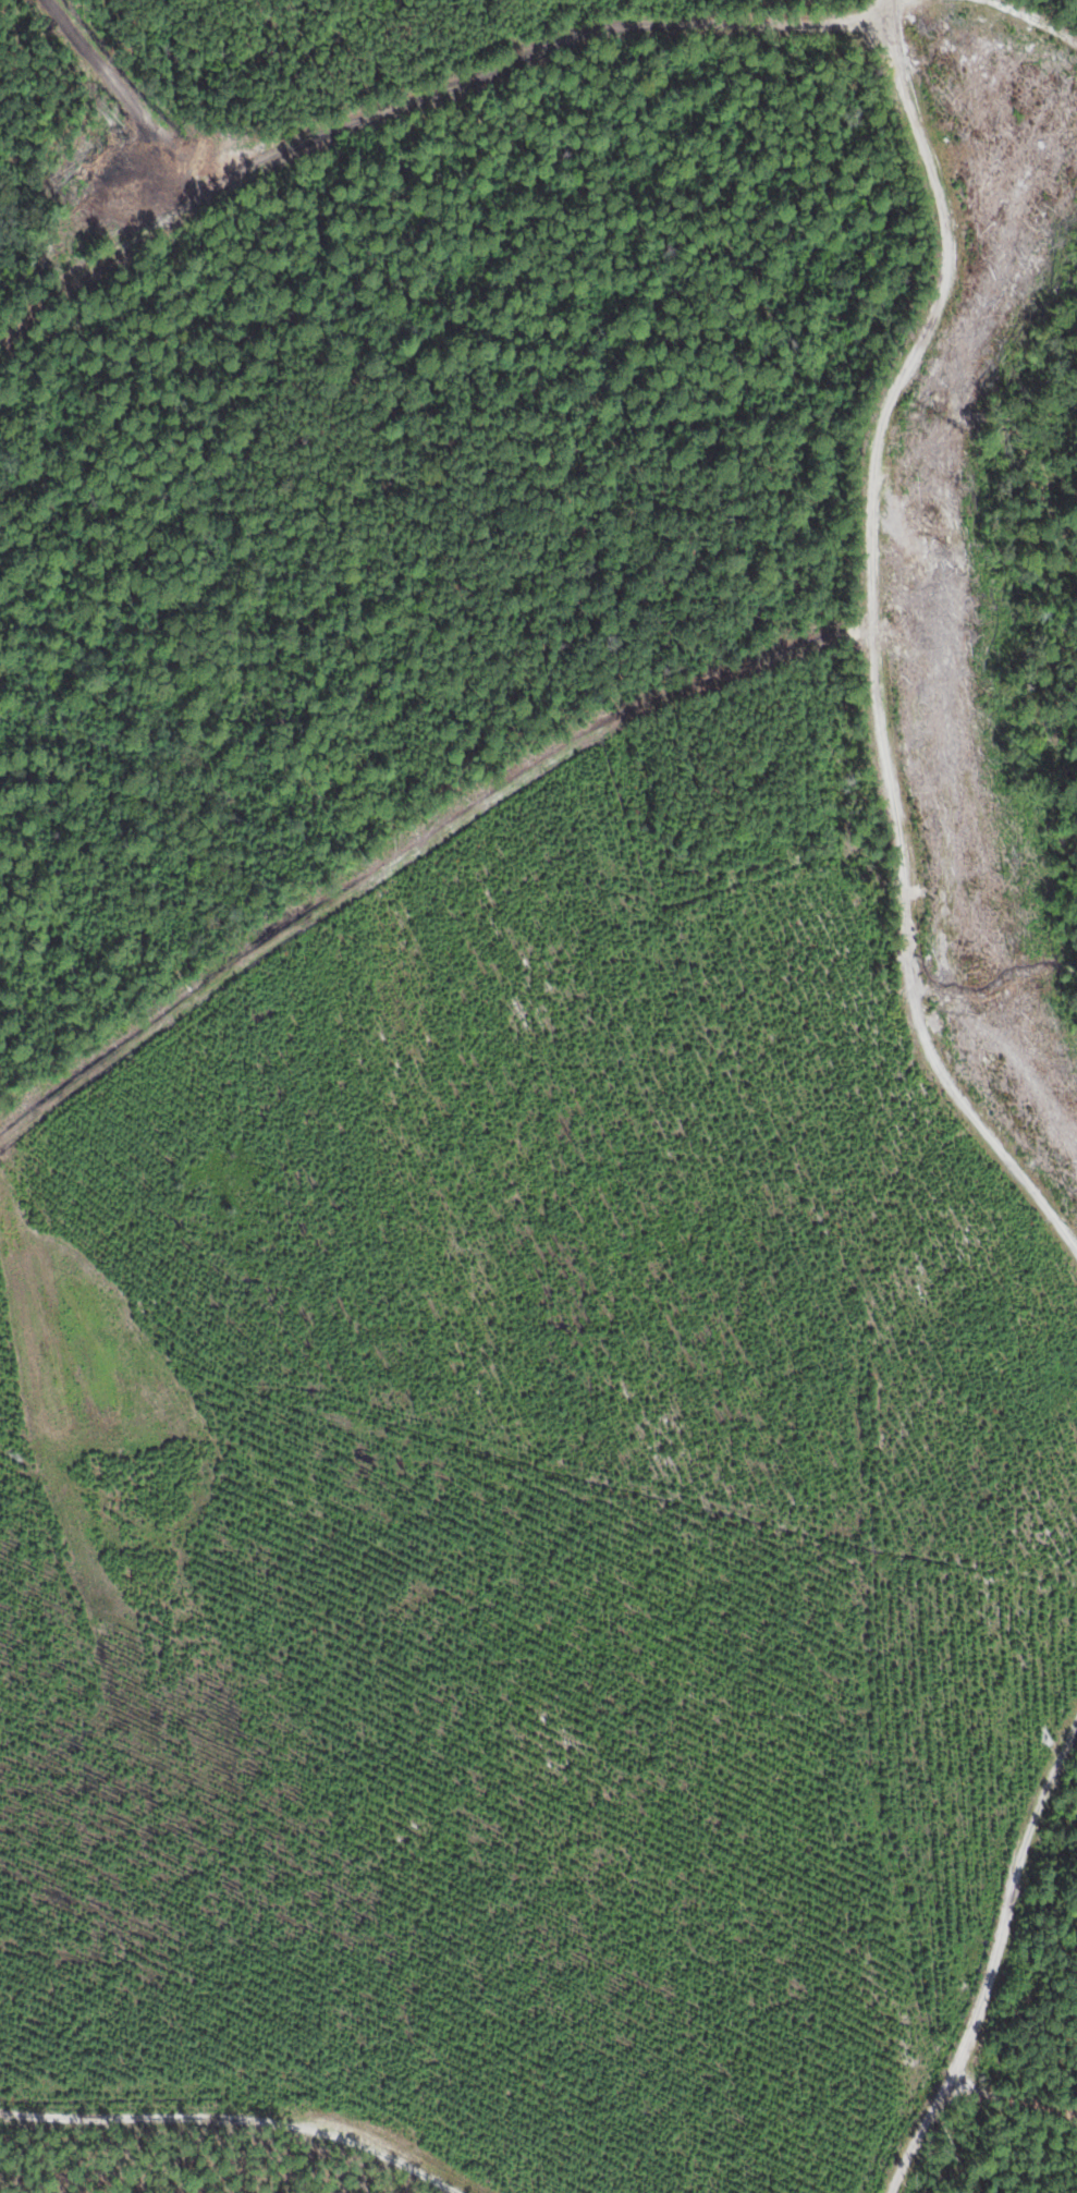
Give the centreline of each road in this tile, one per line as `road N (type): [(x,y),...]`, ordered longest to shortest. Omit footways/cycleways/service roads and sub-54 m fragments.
road 1 (residential): [(0,2092),(264,2096),(409,2130),(508,2192)]
road 2 (residential): [(873,2192),(966,2074),(1016,1899)]

